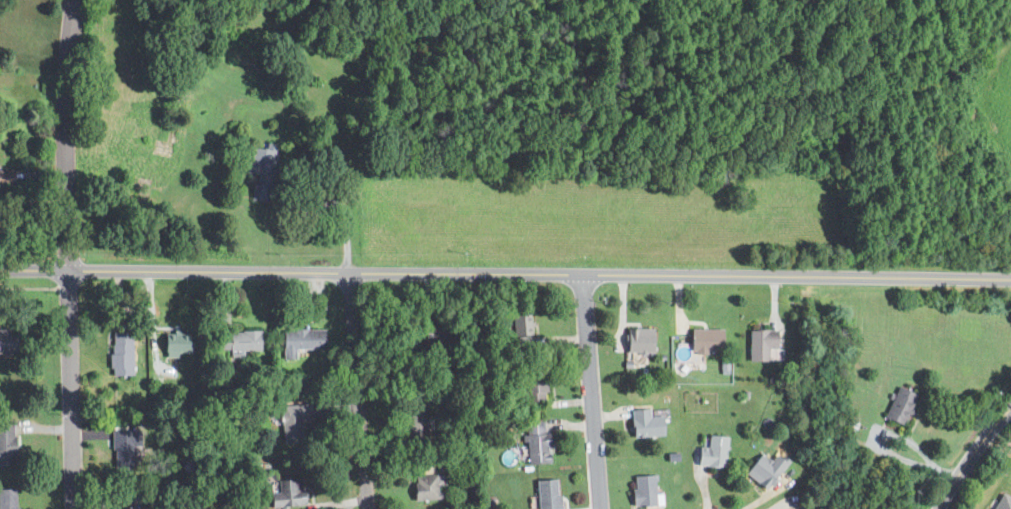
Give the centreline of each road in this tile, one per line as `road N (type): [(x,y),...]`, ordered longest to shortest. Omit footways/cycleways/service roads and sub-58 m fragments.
road 1 (tertiary): [(126,270),(1010,278)]
road 2 (residential): [(75,508),(65,190),(75,0)]
road 3 (residential): [(366,508),(346,273)]
road 4 (residential): [(600,508),(585,274)]
road 5 (tertiary): [(126,270),(0,268)]

